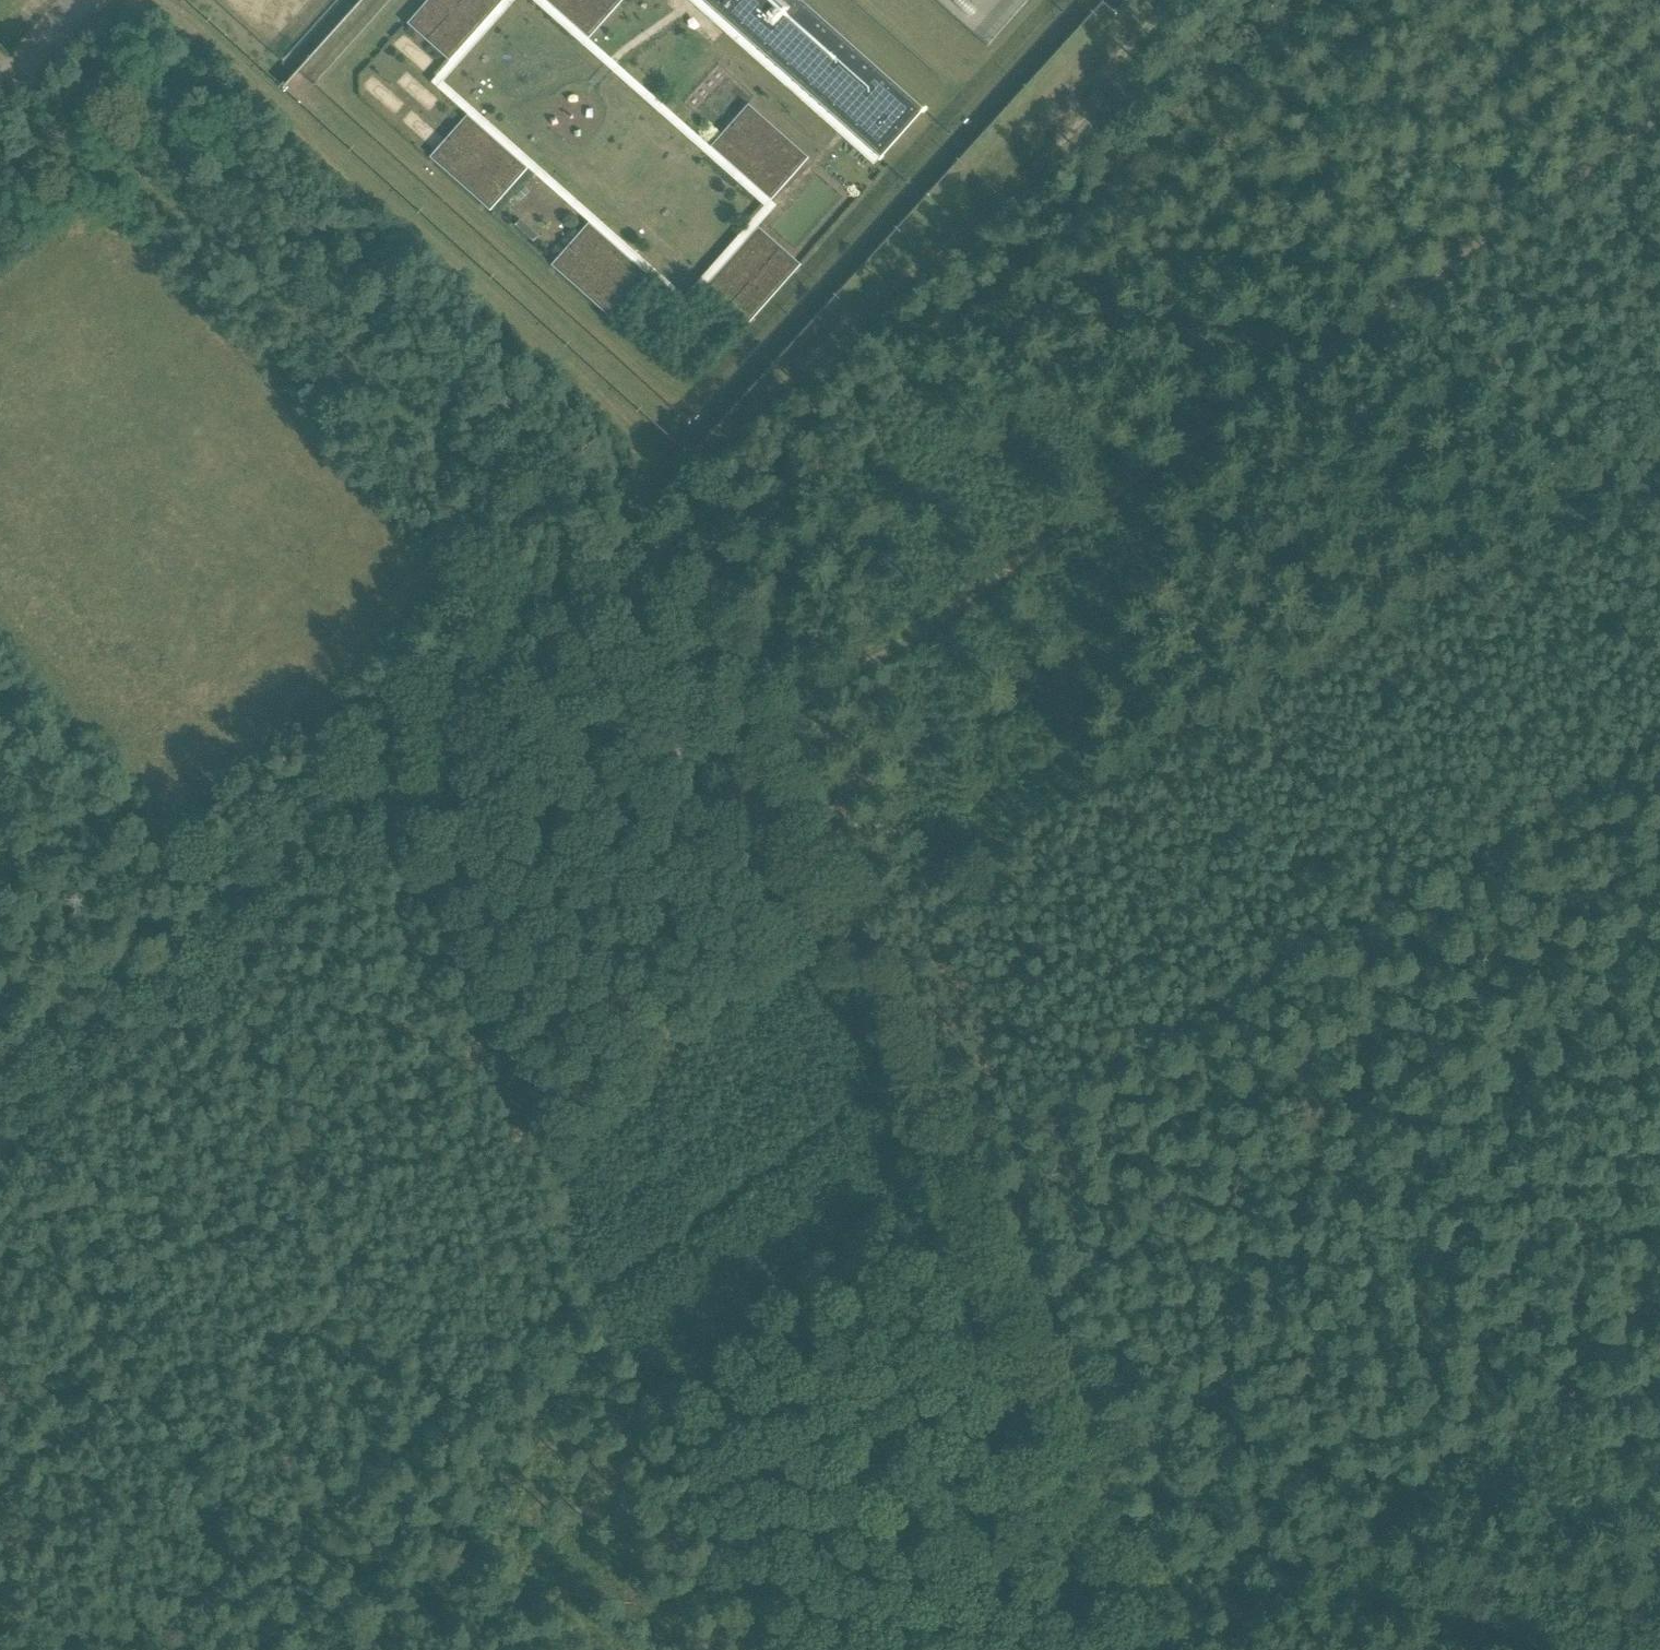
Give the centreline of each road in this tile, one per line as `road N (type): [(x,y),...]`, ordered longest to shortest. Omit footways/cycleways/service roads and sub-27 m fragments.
road 1 (track): [(641,530),(0,1074)]
road 2 (track): [(641,530),(1273,0)]
road 3 (track): [(1659,1569),(1564,1389),(1311,1573),(1172,1649)]
road 4 (track): [(1155,1649),(912,1081)]
road 5 (track): [(912,1081),(764,736),(641,530)]
road 6 (track): [(912,1081),(456,1410)]
road 7 (track): [(456,1410),(127,1649)]
road 8 (track): [(1016,1649),(1124,1578)]

